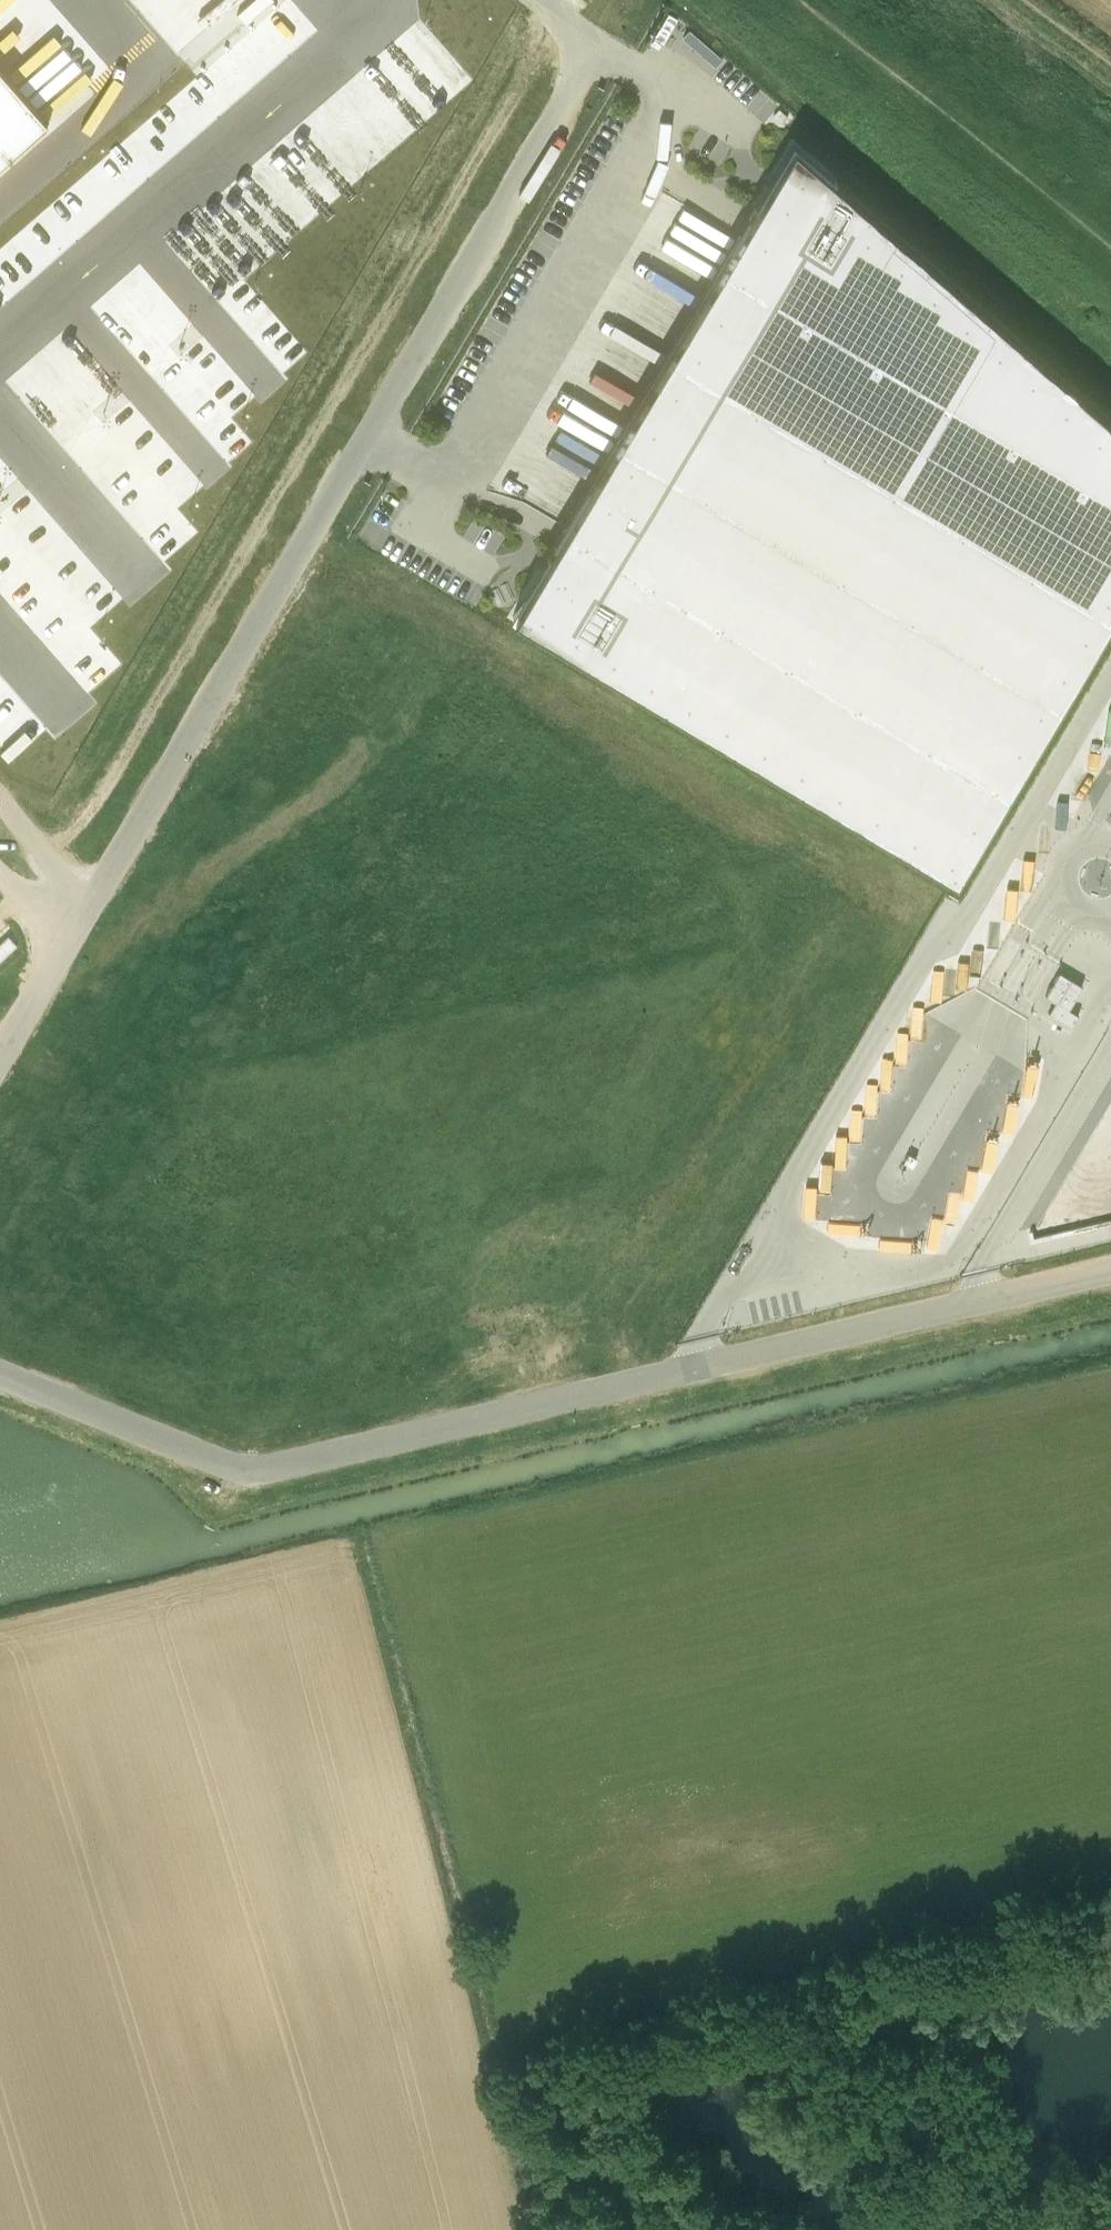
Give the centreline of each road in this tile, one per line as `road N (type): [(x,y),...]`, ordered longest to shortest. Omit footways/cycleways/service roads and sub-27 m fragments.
road 1 (unclassified): [(1110,1268),(254,1466),(220,1460),(0,1371)]
road 2 (unclassified): [(68,945),(580,78),(582,45)]
road 3 (track): [(1110,1886),(536,2039),(548,2103)]
road 4 (unclassified): [(450,2229),(272,1615)]
road 5 (unclassified): [(0,1057),(68,945)]

